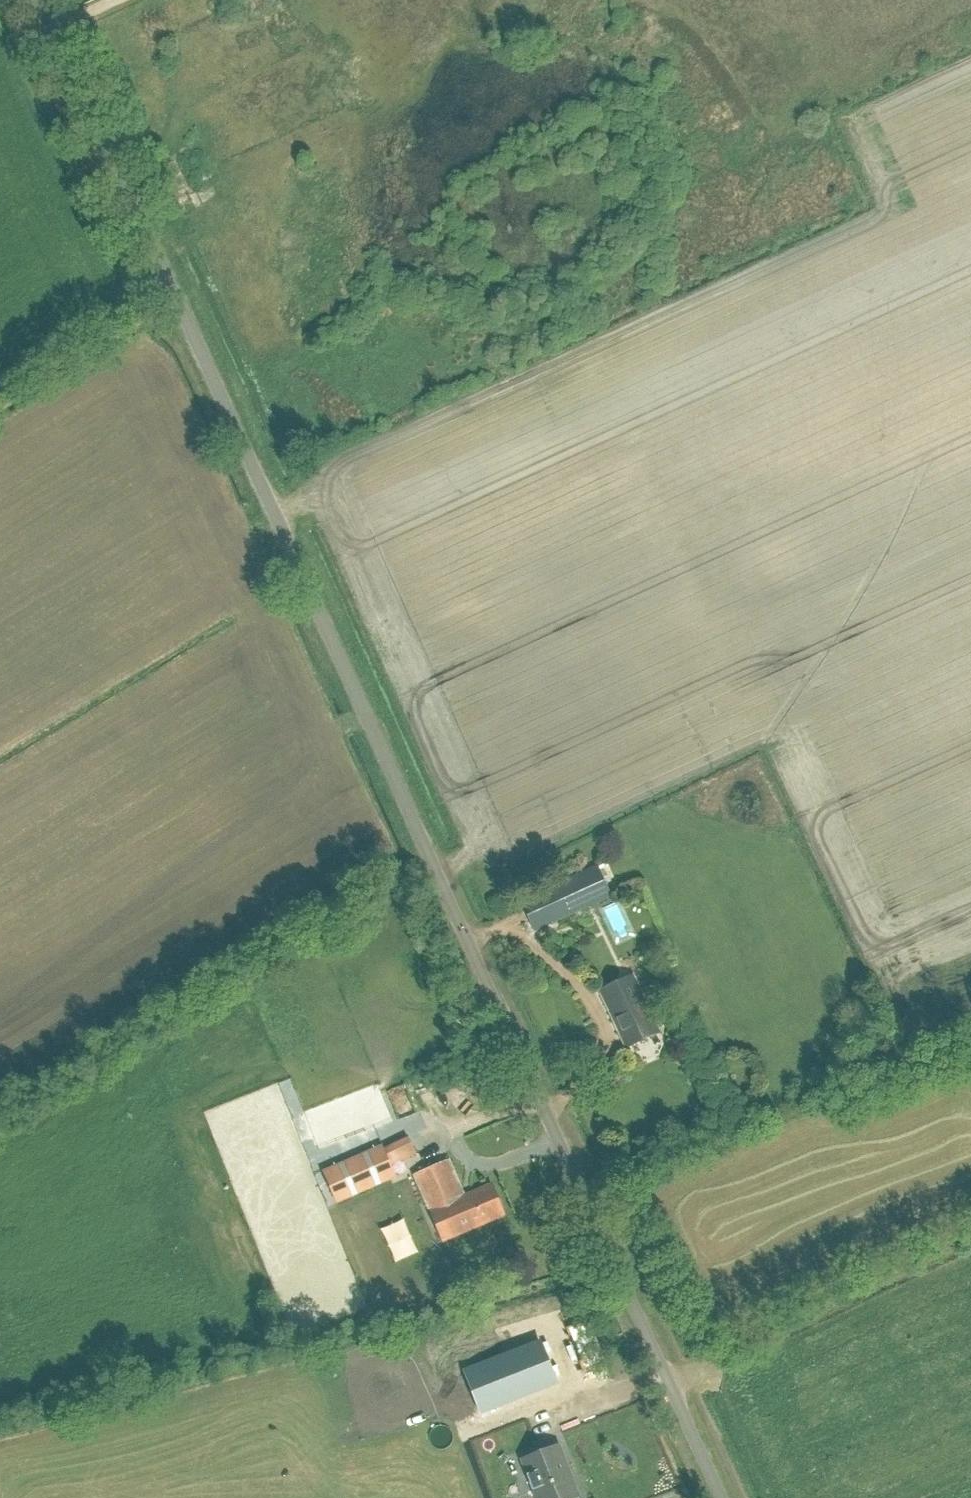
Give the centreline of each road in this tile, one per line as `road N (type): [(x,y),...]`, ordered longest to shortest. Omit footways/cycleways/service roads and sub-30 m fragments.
road 1 (unclassified): [(724,1497),(42,0)]
road 2 (track): [(170,282),(0,388)]

